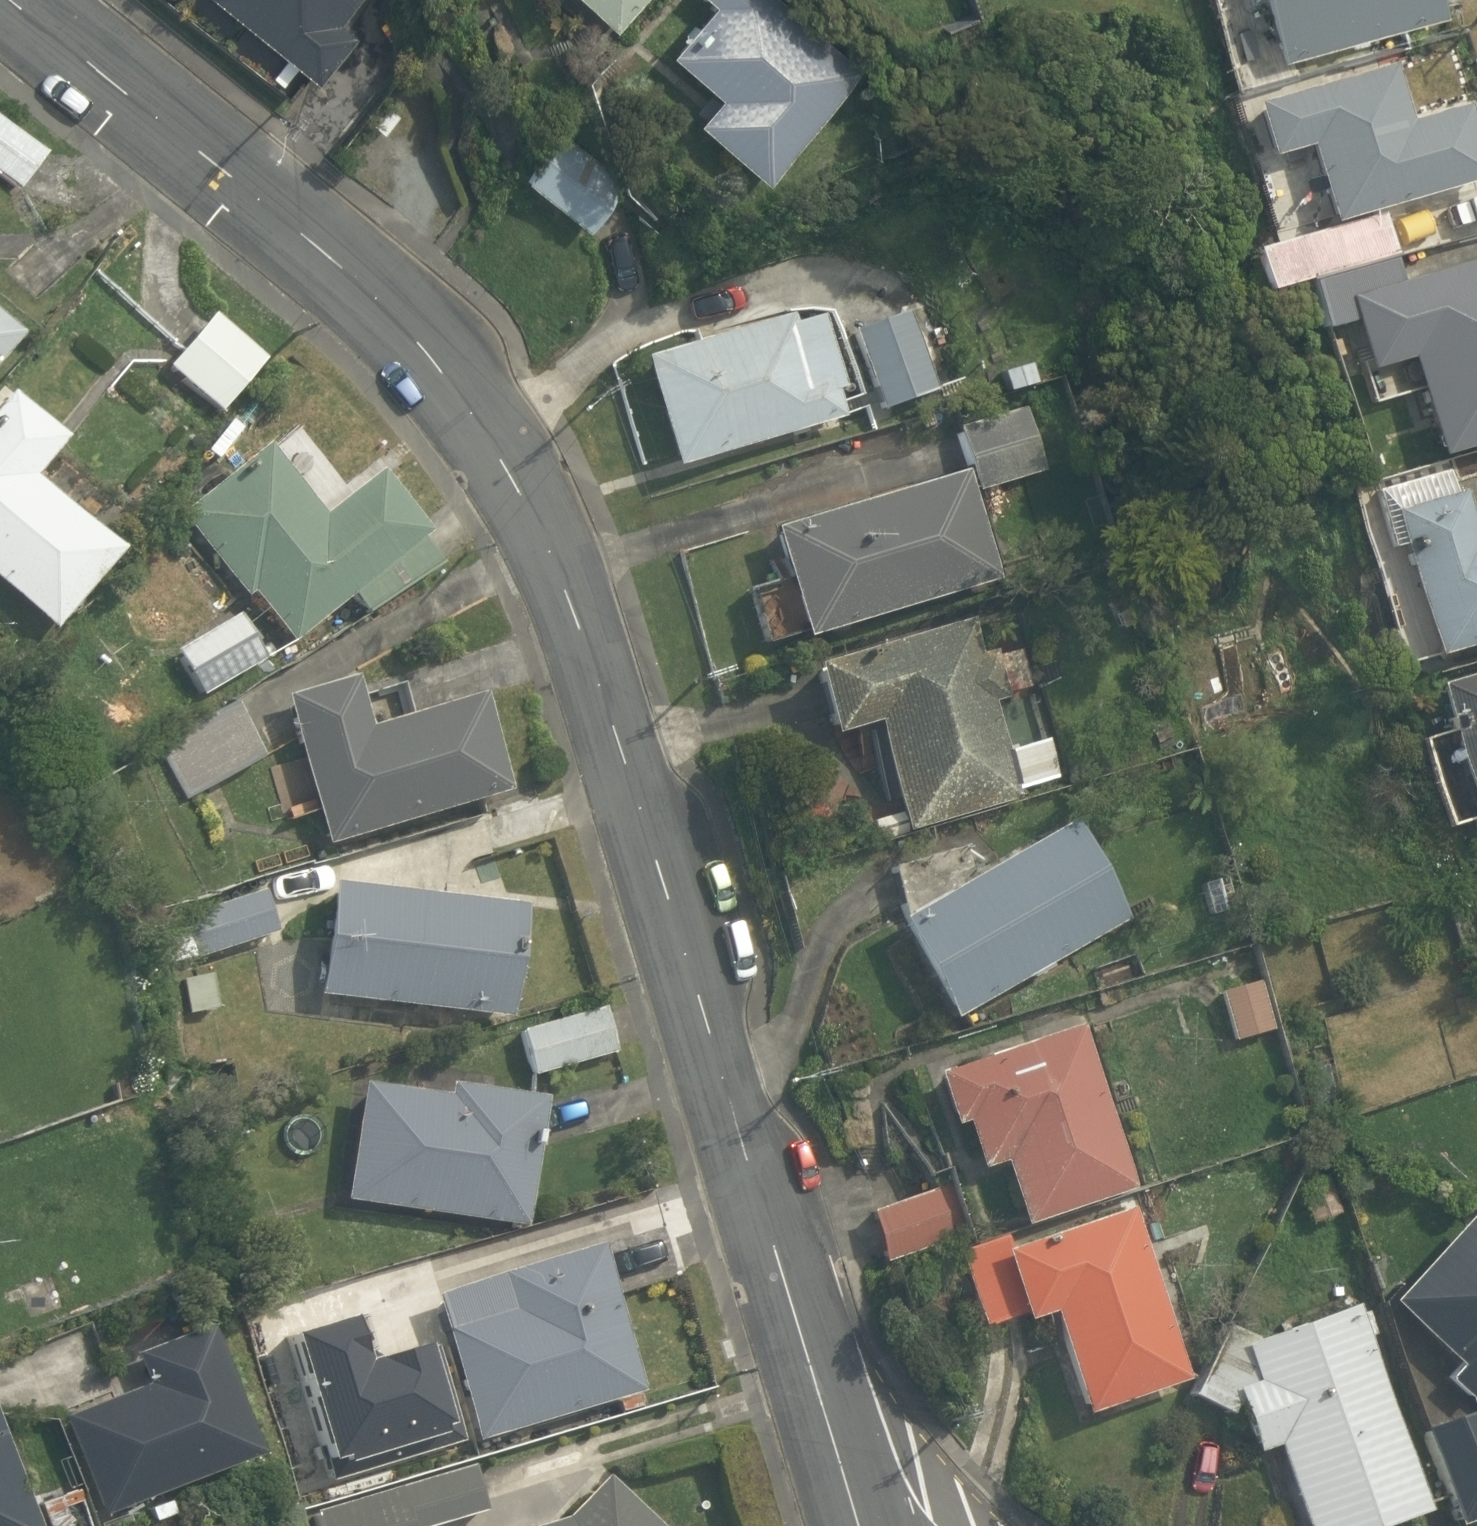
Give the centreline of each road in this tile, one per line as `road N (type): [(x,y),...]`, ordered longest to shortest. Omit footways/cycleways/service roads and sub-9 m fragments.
road 1 (tertiary): [(22,0),(365,282),(411,328),(508,456),(592,641),(638,777),(858,1525)]

